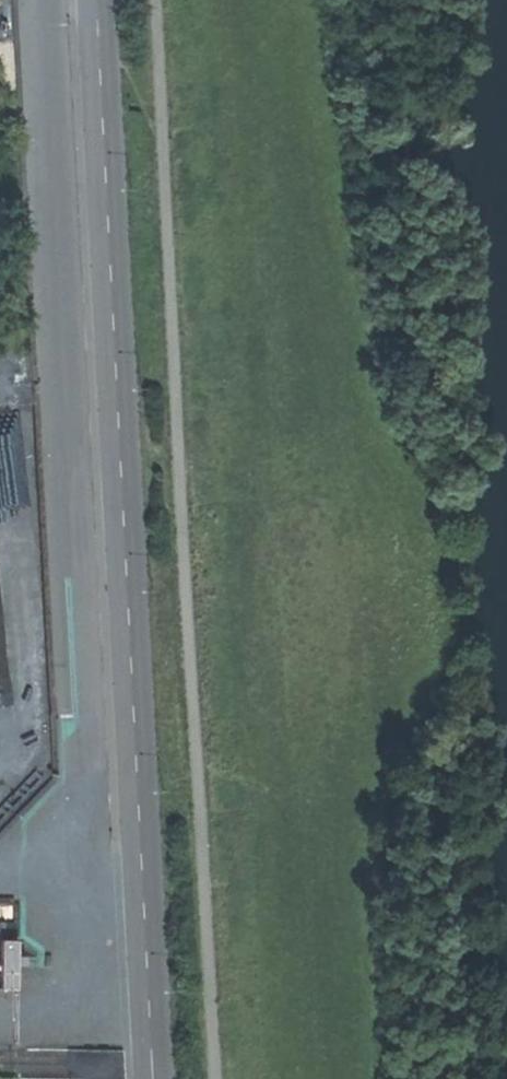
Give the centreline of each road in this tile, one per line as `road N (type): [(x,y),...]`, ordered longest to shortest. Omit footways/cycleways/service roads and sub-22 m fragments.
road 1 (tertiary): [(155,1078),(96,0)]

